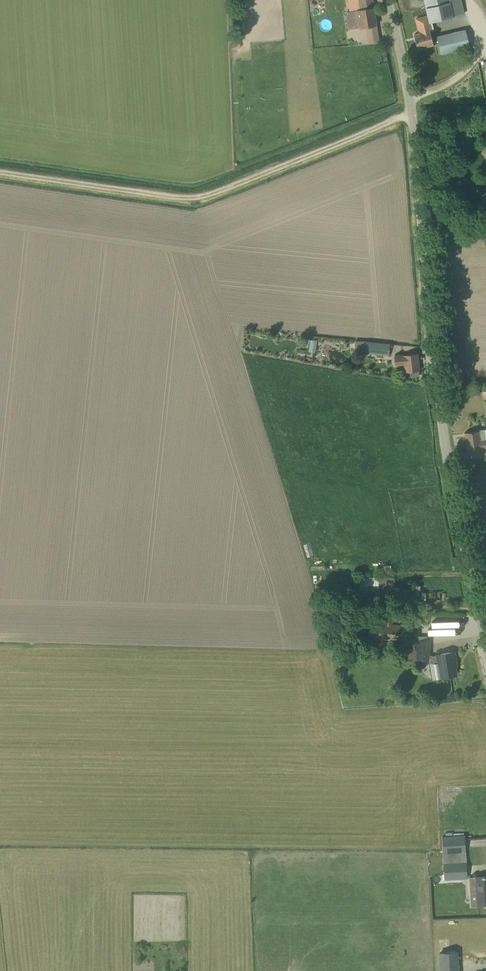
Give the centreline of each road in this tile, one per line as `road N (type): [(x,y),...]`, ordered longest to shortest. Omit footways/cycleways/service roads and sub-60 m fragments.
road 1 (unclassified): [(485,638),(433,375),(411,114),(386,0)]
road 2 (track): [(411,114),(197,198),(0,173)]

